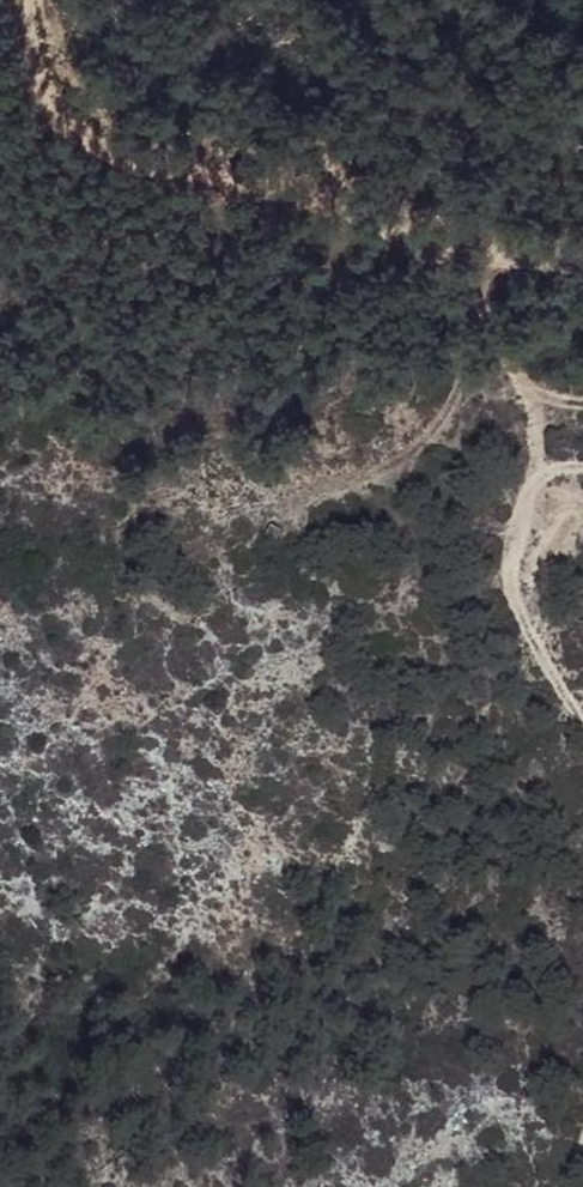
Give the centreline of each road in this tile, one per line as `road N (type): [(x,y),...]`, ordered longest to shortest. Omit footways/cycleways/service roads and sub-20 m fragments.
road 1 (track): [(582,256),(456,236),(360,207),(271,202),(159,172),(42,103),(22,54),(20,0)]
road 2 (track): [(582,467),(543,471),(532,481),(507,566),(514,602),(582,718)]
road 3 (track): [(456,236),(543,471)]

